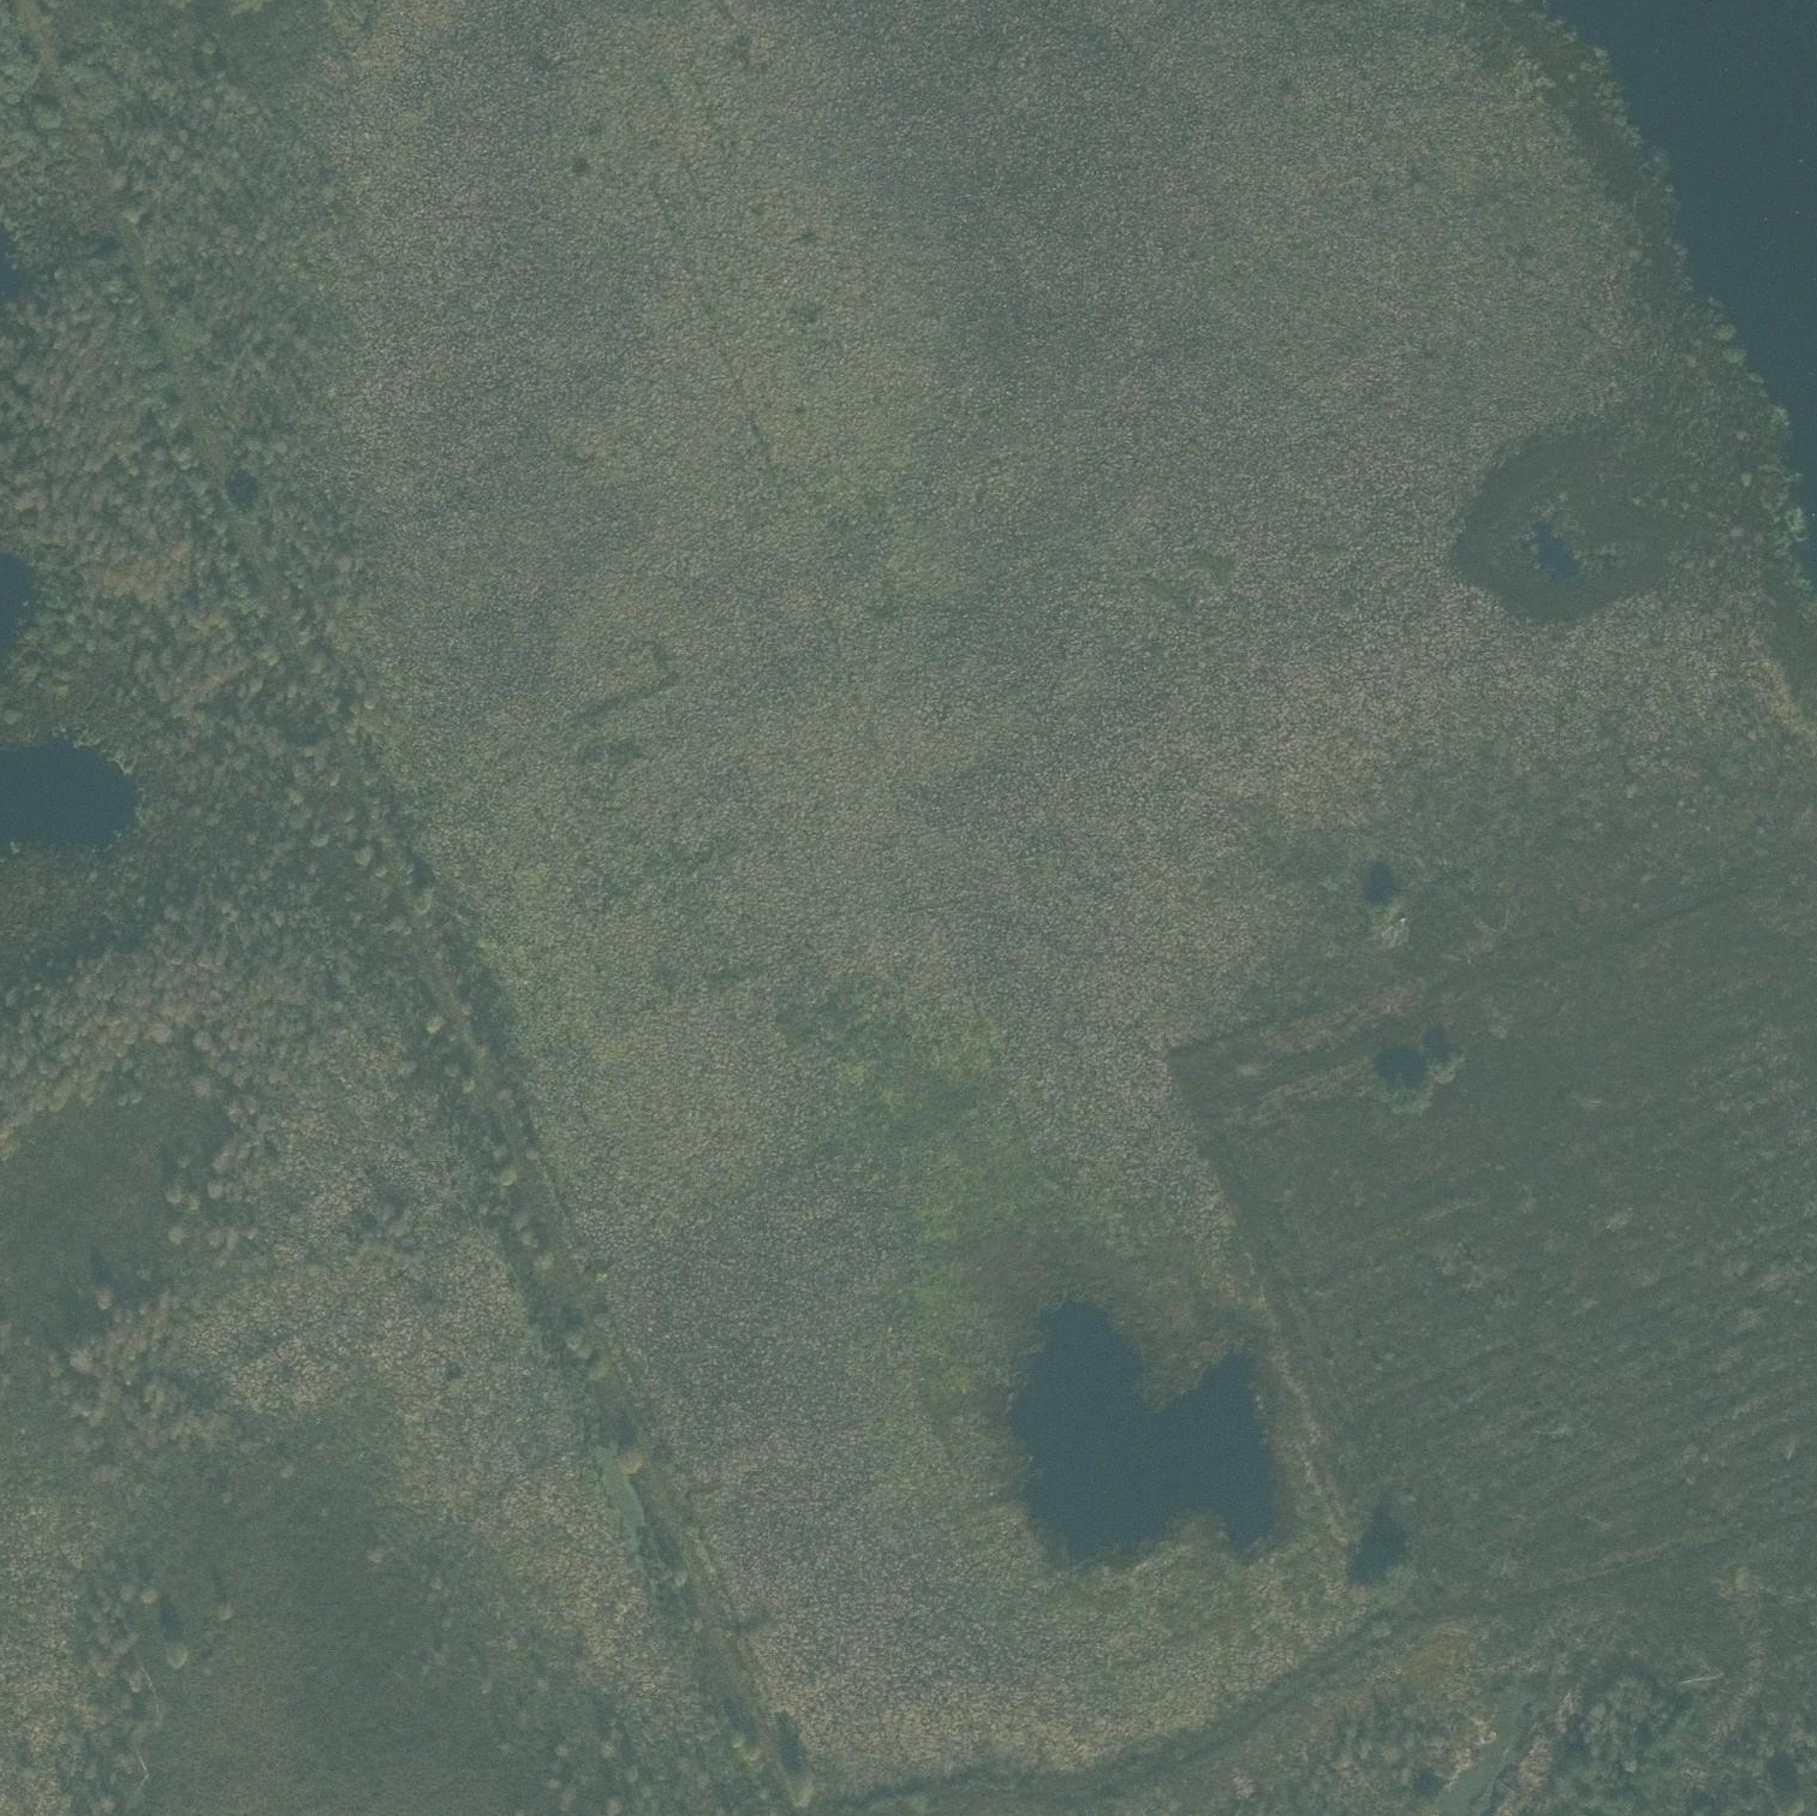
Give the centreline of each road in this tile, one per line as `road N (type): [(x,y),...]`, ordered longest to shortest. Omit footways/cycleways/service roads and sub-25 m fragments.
road 1 (track): [(23,0),(772,1759),(788,1815)]
road 2 (track): [(869,1815),(983,1790),(1105,1785),(1237,1729),(1435,1605),(1816,1506)]

